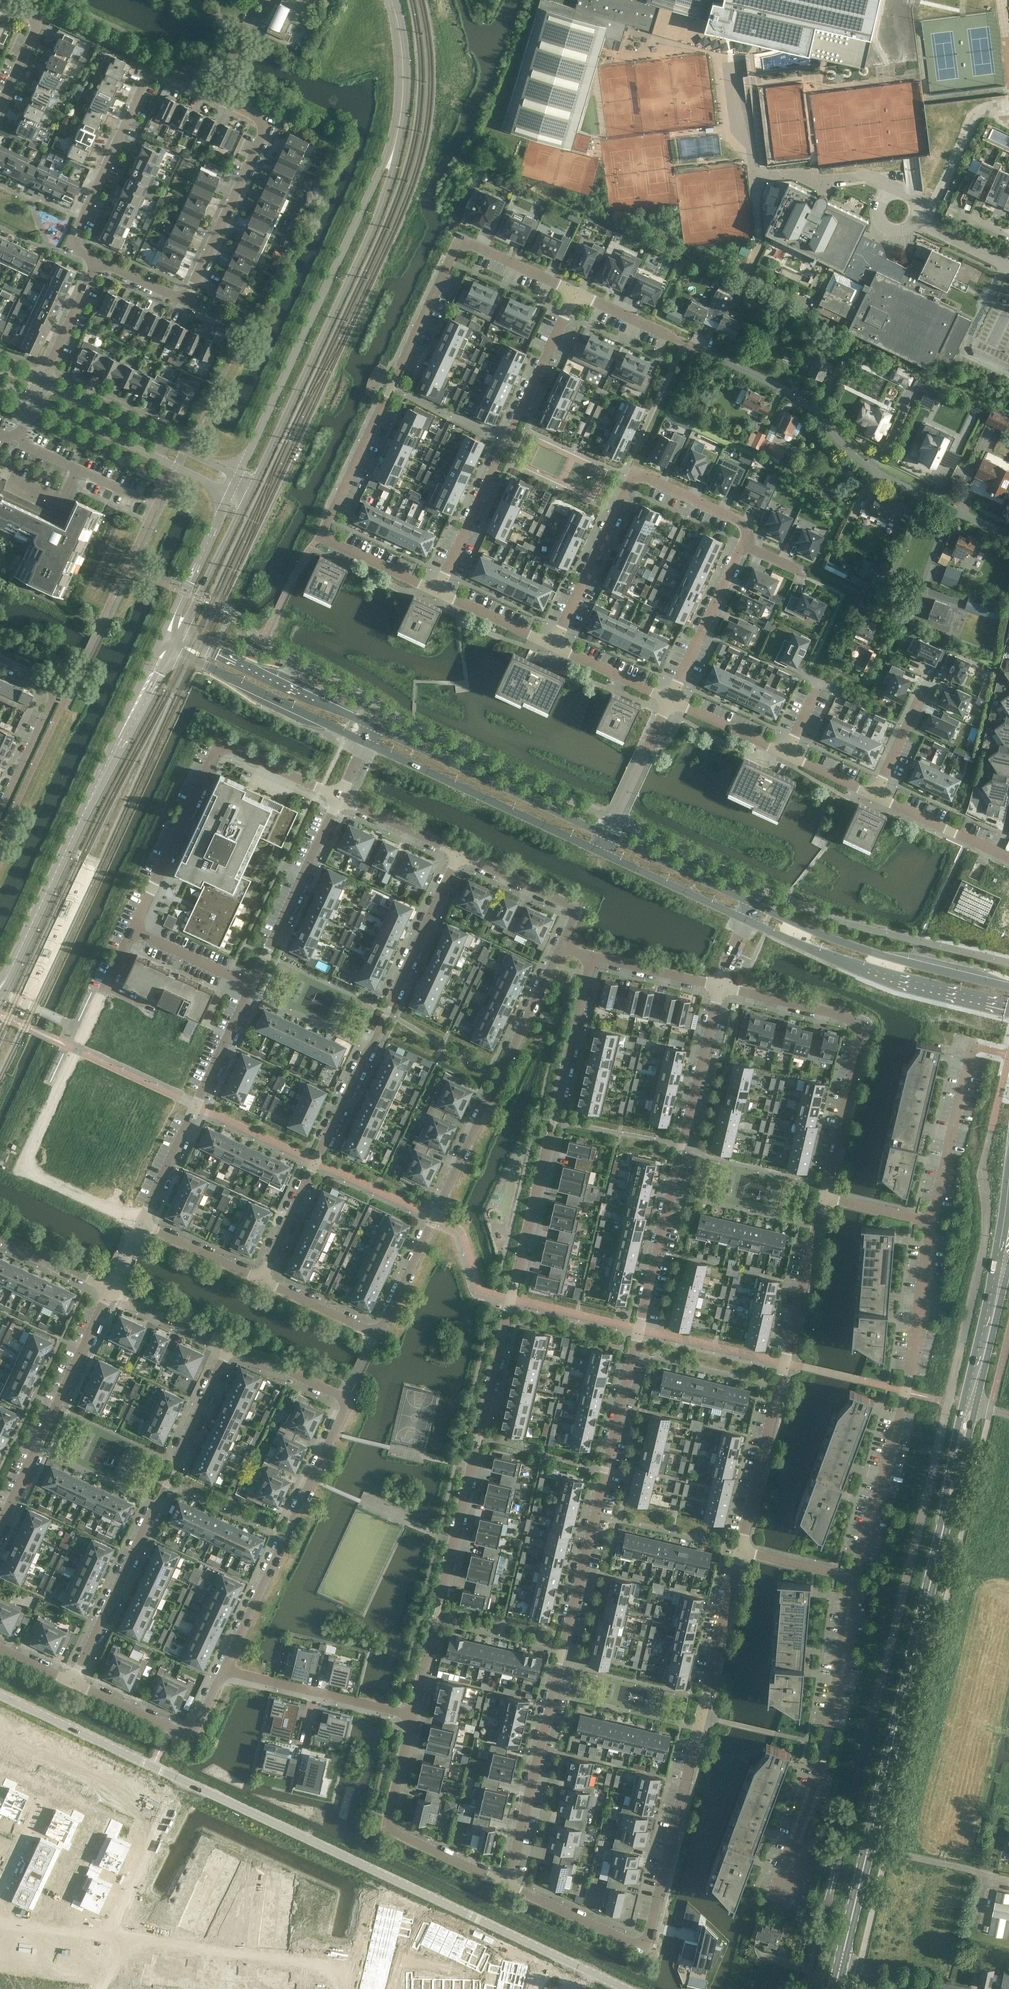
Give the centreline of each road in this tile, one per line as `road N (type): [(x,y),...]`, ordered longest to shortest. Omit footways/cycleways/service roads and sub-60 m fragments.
road 1 (residential): [(720,985),(510,1884)]
road 2 (residential): [(592,960),(413,1715)]
road 3 (secondary): [(834,1988),(1003,1263)]
road 4 (residential): [(575,292),(459,240),(322,535),(437,591)]
road 5 (residential): [(261,1282),(377,1332),(564,946)]
road 6 (residential): [(510,1884),(633,1942),(649,1937),(741,1553)]
road 7 (residential): [(186,302),(264,133),(265,123),(213,97),(155,71),(147,78),(70,244)]
road 8 (residential): [(462,856),(261,1282)]
road 9 (tertiary): [(590,1971),(177,1780)]
road 10 (residential): [(230,1344),(348,1398),(224,1670)]
road 11 (residential): [(927,499),(882,475),(809,406),(747,368),(575,292)]
road 12 (tertiary): [(255,481),(372,230),(398,156),(398,132)]
road 13 (tertiary): [(398,132),(239,474)]
road 14 (residential): [(230,1344),(73,1682)]
road 15 (residential): [(930,1220),(906,1391),(853,1578)]
road 16 (residential): [(741,1553),(824,1197)]
road 17 (residential): [(341,799),(223,745),(136,927)]
road 18 (residential): [(575,292),(437,591)]
road 19 (residential): [(555,645),(633,473),(743,522),(742,542)]
road 20 (residential): [(853,1578),(846,1656),(783,1895)]
road 21 (residential): [(824,1197),(862,1029),(851,1018),(720,985)]
road 22 (residential): [(142,1225),(259,982)]
road 23 (residential): [(0,1533),(111,1289)]
road 24 (tertiary): [(608,835),(375,728)]
road 25 (tertiary): [(367,744),(599,850)]
road 26 (residential): [(99,1938),(350,1964)]
road 27 (residential): [(953,511),(924,590),(907,610),(894,612),(885,594),(890,569),(927,499)]
road 28 (residential): [(413,1715),(390,1828),(510,1884)]
road 29 (residential): [(105,769),(10,972)]
road 30 (tertiary): [(172,643),(367,744)]
road 31 (unclassified): [(239,474),(42,384)]
road 32 (unclassified): [(35,400),(230,491)]
road 33 (tertiary): [(375,728),(185,639)]
road 34 (residential): [(224,1670),(188,1735),(73,1682)]
road 35 (residential): [(259,982),(341,799)]
road 36 (tertiary): [(177,1780),(0,1696)]
road 37 (residential): [(0,808),(54,688),(0,660)]
road 38 (residential): [(168,1794),(0,1714)]
road 39 (residential): [(973,1046),(930,1220)]
road 40 (residential): [(742,542),(672,699)]
road 41 (track): [(1008,1733),(980,1727),(944,1865)]
road 42 (residential): [(564,946),(578,908),(462,856)]
road 43 (tertiary): [(599,850),(749,921)]
road 44 (tertiary): [(755,906),(608,835)]
road 45 (tertiary): [(230,491),(172,643)]
road 46 (residential): [(99,1938),(168,1794)]
road 47 (tertiary): [(185,639),(246,499)]
road 48 (residential): [(672,699),(608,835)]
road 49 (residential): [(105,769),(172,643)]
road 50 (residential): [(876,794),(1001,855)]
road 51 (residential): [(136,927),(259,982)]
road 52 (residential): [(462,856),(341,799)]
road 53 (tertiary): [(398,132),(403,70),(392,0)]
road 54 (unclassified): [(42,384),(95,263)]
road 55 (residential): [(142,1225),(261,1282)]
road 56 (residential): [(111,1289),(230,1344)]
road 57 (residential): [(720,985),(592,960)]
road 58 (tertiary): [(882,975),(1008,1008)]
road 59 (residential): [(437,591),(555,645)]
road 60 (residential): [(555,645),(672,699)]
road 61 (residential): [(672,699),(788,753)]
road 62 (tertiary): [(1008,987),(887,956)]
road 63 (residential): [(0,1238),(111,1289)]
road 64 (unclassified): [(916,221),(910,196),(882,201),(885,227),(901,232),(915,224)]

